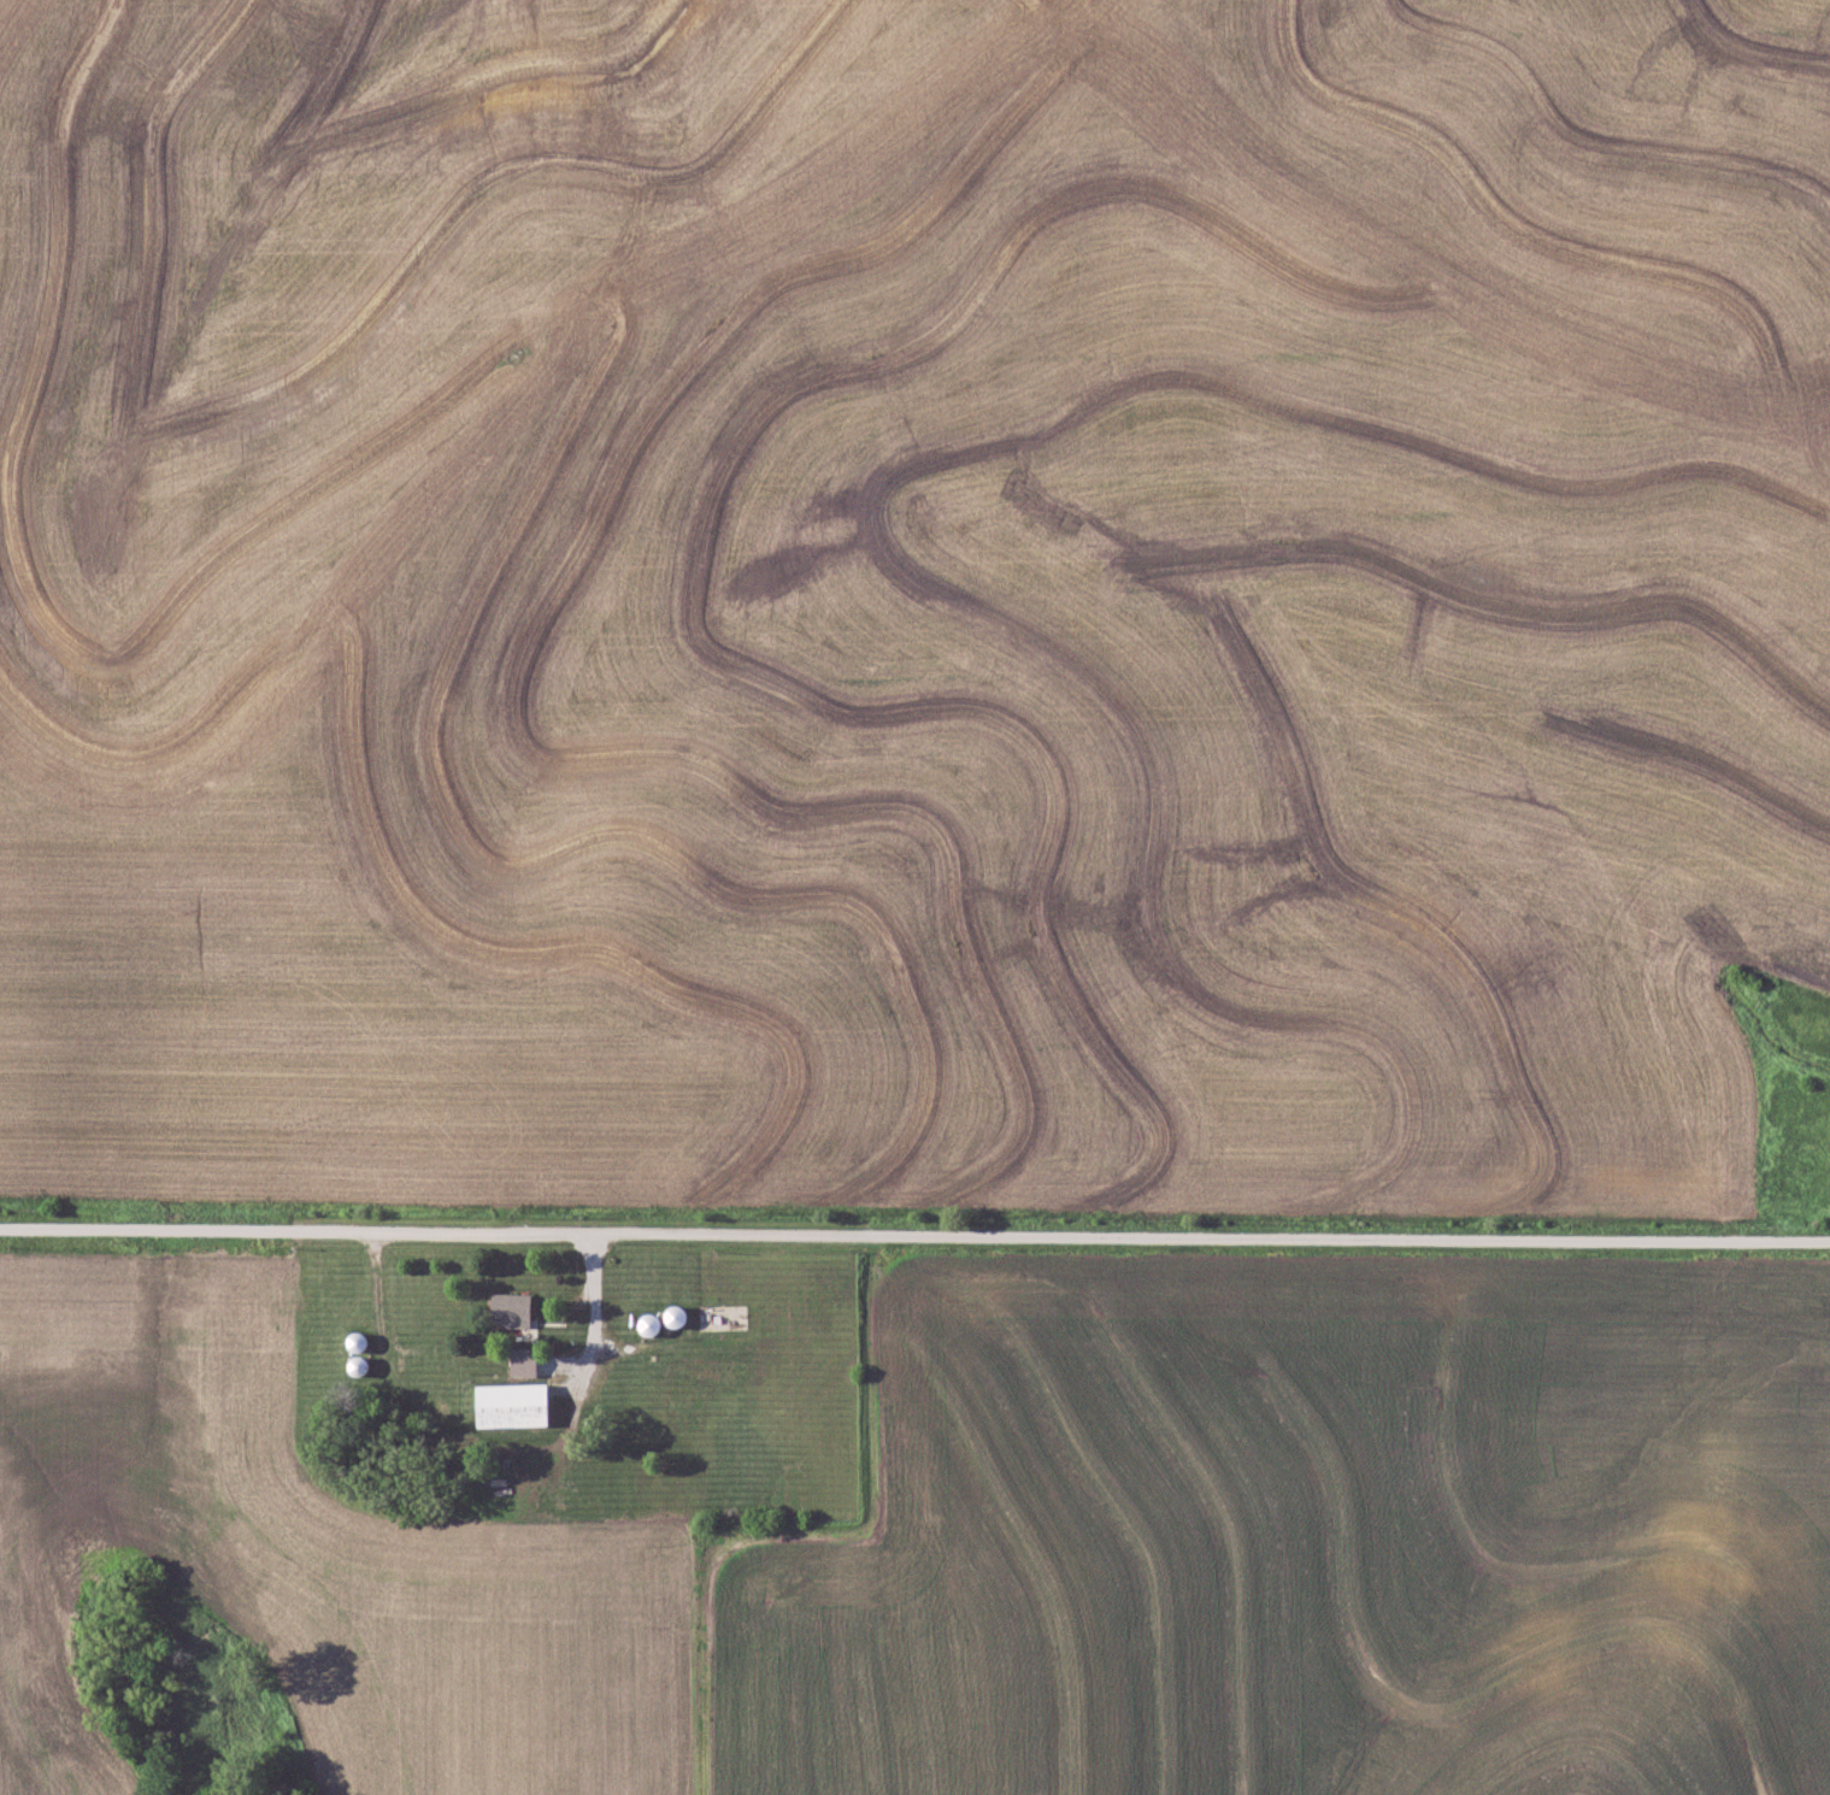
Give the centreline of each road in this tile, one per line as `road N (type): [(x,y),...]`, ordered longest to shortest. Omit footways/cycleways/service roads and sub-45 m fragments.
road 1 (residential): [(1829,1243),(0,1229)]

